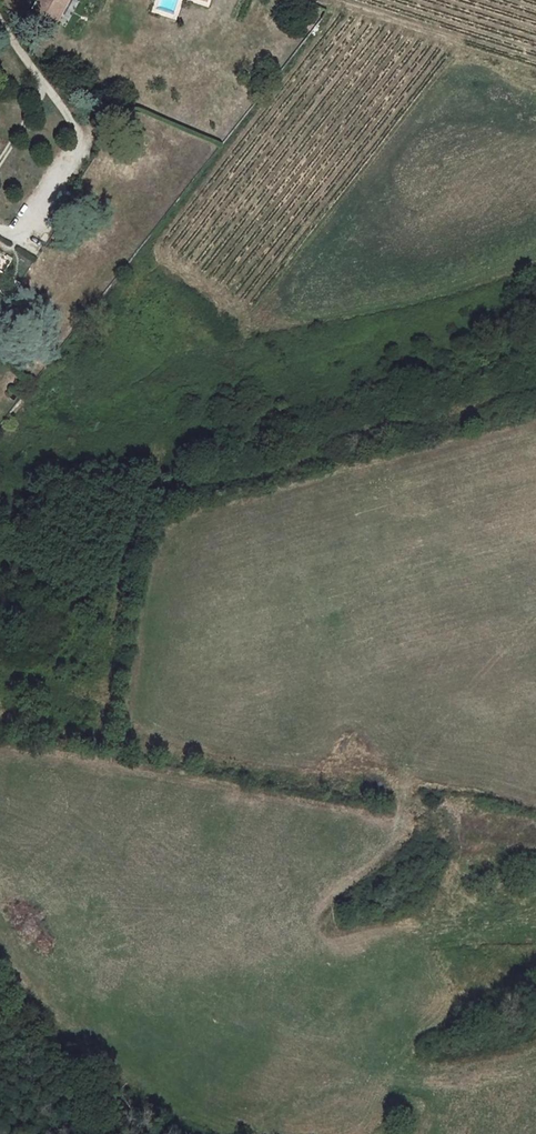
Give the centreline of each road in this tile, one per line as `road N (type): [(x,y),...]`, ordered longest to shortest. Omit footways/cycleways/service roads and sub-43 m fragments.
road 1 (track): [(122,1133),(109,1111),(0,1011)]

